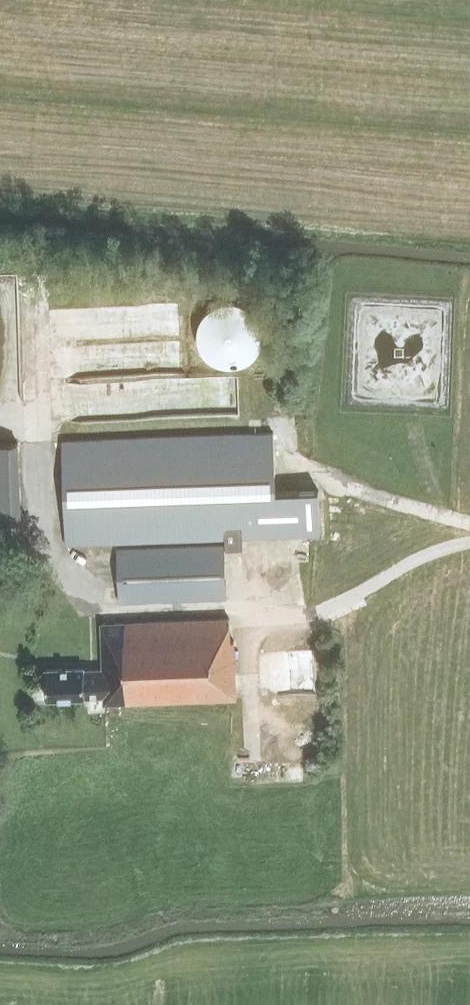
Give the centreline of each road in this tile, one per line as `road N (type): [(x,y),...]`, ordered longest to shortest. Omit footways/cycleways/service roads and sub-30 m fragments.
road 1 (track): [(42,423),(47,536),(71,597),(104,613),(232,608),(255,618)]
road 2 (track): [(469,523),(321,480)]

